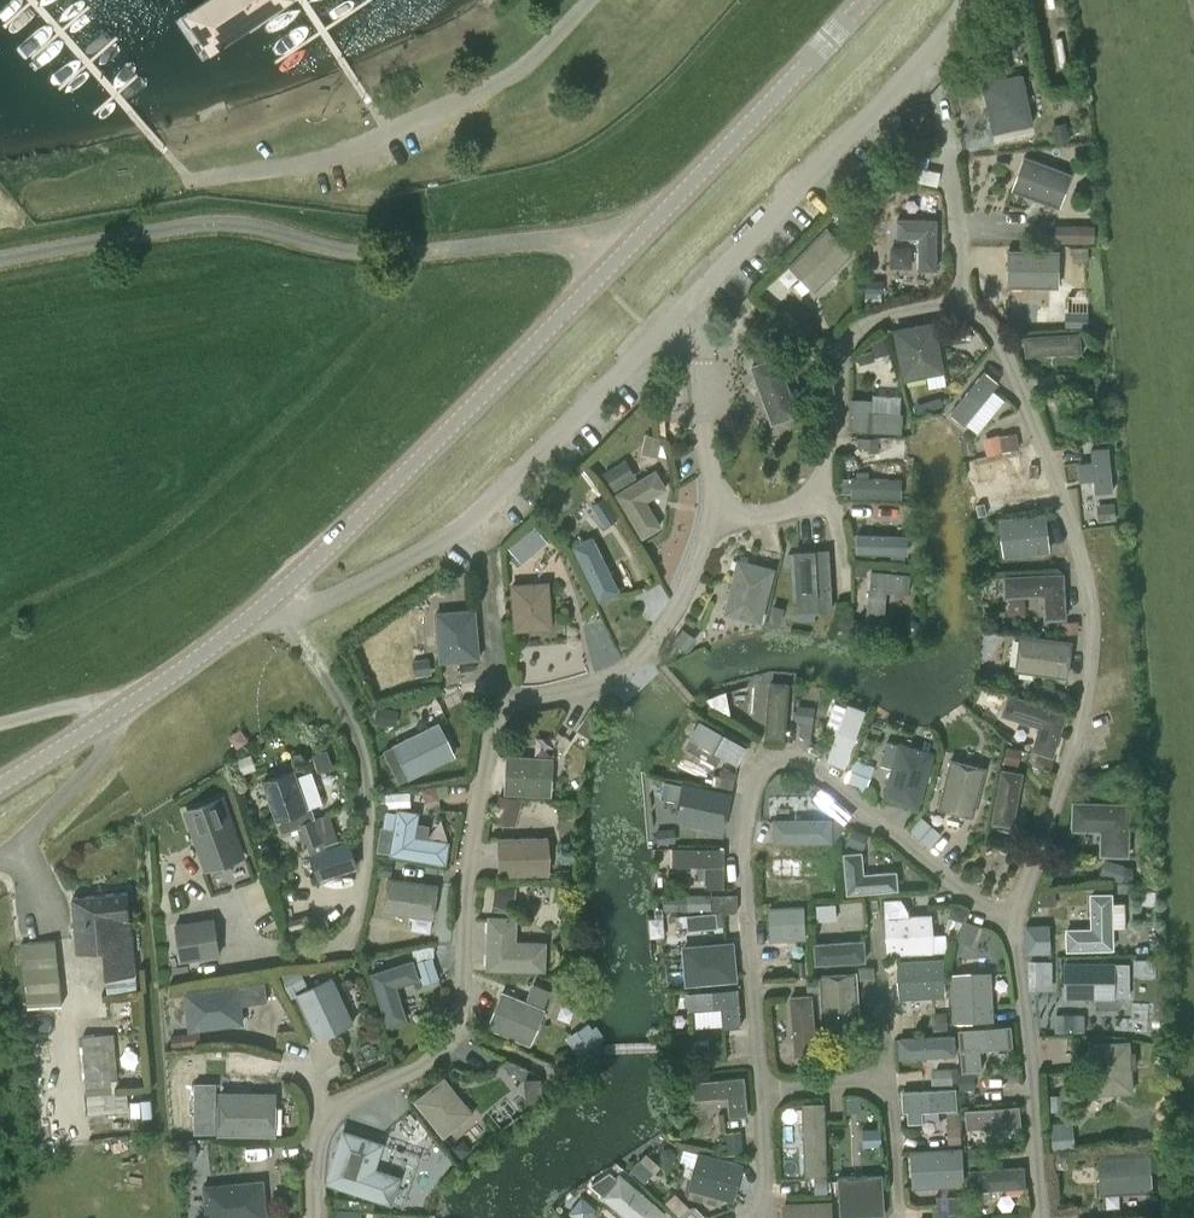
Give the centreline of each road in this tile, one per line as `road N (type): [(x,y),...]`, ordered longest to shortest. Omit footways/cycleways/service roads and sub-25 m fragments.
road 1 (unclassified): [(267,606),(864,0)]
road 2 (residential): [(744,1217),(761,1210),(759,1049),(740,847),(761,762),(777,754),(794,758),(1012,916)]
road 3 (residential): [(961,305),(993,330),(1081,550),(1092,600),(1091,669),(1058,795),(1012,916)]
road 4 (residential): [(318,1111),(462,1032),(466,872),(498,709)]
road 5 (residential): [(718,504),(769,514),(813,502),(825,486),(837,359),(888,315),(961,305)]
road 6 (residential): [(695,307),(934,59)]
road 7 (residential): [(718,504),(686,600),(623,672),(569,705),(498,709)]
road 8 (unclassified): [(0,781),(267,606)]
road 9 (residential): [(483,528),(695,307)]
road 10 (residential): [(1012,916),(1040,1217)]
road 11 (residential): [(934,59),(961,305)]
road 12 (residential): [(267,606),(310,611),(483,528)]
road 13 (residential): [(695,307),(700,470),(718,504)]
road 14 (residential): [(498,709),(503,665),(483,528)]
road 15 (track): [(137,691),(0,726)]

